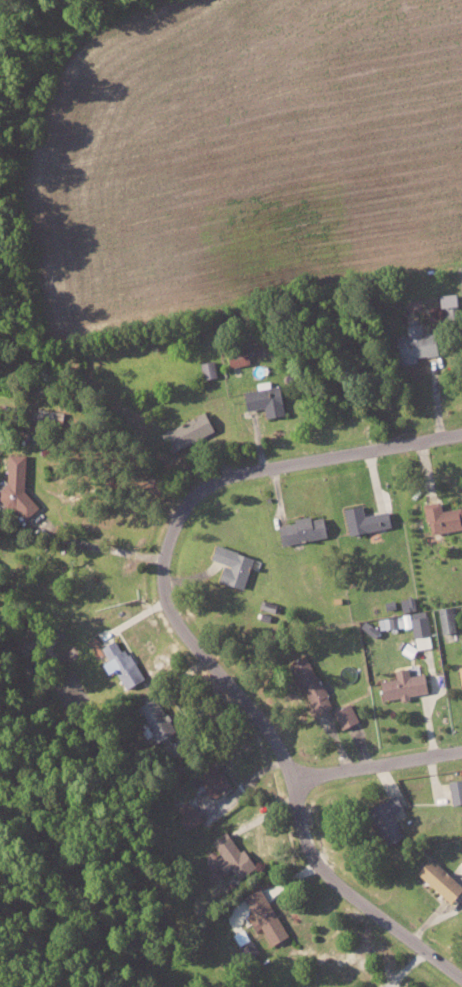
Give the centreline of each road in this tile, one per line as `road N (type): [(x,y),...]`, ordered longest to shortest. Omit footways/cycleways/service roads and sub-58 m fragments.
road 1 (residential): [(461,429),(218,475),(176,520),(162,564),(168,601),(189,642),(276,746),(320,868),(461,979)]
road 2 (residential): [(288,777),(461,750)]

